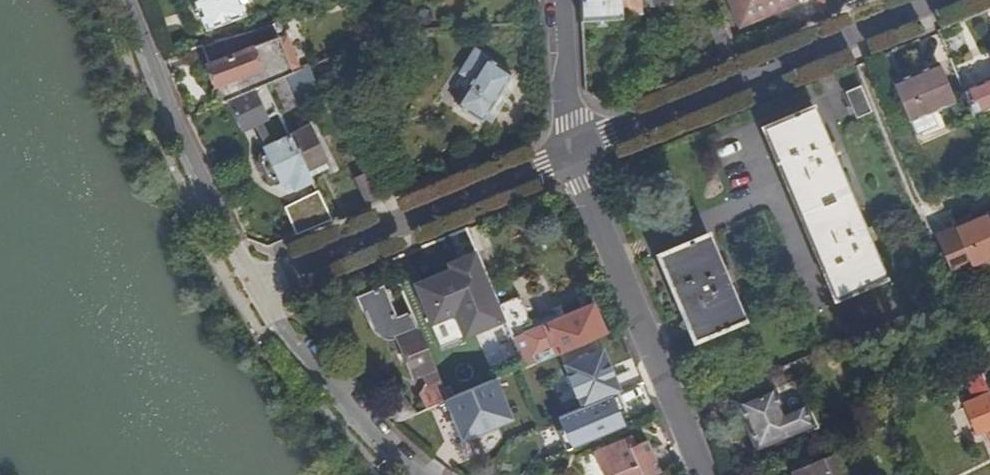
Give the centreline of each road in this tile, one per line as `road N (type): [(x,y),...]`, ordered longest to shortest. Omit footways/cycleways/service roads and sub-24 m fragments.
road 1 (residential): [(935,0),(578,155)]
road 2 (residential): [(578,155),(258,287)]
road 3 (residential): [(578,155),(706,474)]
road 4 (residential): [(258,287),(149,61),(129,0)]
road 5 (residential): [(426,474),(294,347),(258,287)]
road 6 (residential): [(564,0),(578,155)]

